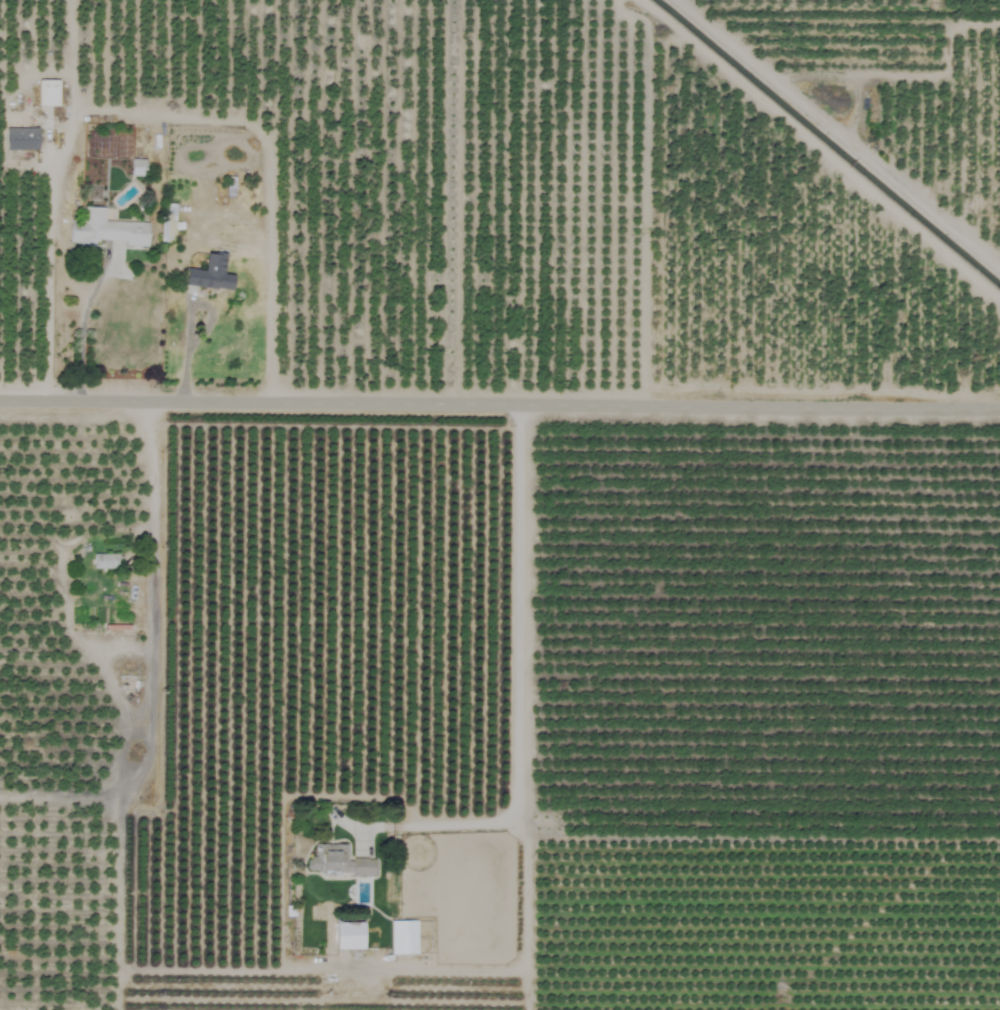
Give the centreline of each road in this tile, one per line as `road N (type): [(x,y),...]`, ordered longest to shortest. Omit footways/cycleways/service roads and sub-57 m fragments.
road 1 (residential): [(0,400),(999,406)]

